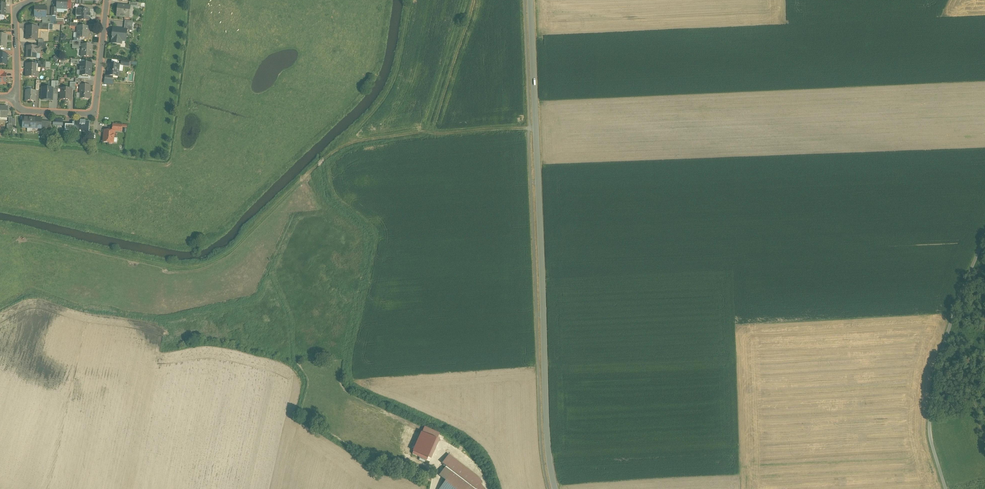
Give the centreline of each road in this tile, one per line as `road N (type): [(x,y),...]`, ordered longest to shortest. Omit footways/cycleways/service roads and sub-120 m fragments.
road 1 (secondary): [(530,0),(555,488)]
road 2 (residential): [(984,238),(932,398),(941,488)]
road 3 (residential): [(15,98),(23,110),(94,112),(107,0)]

